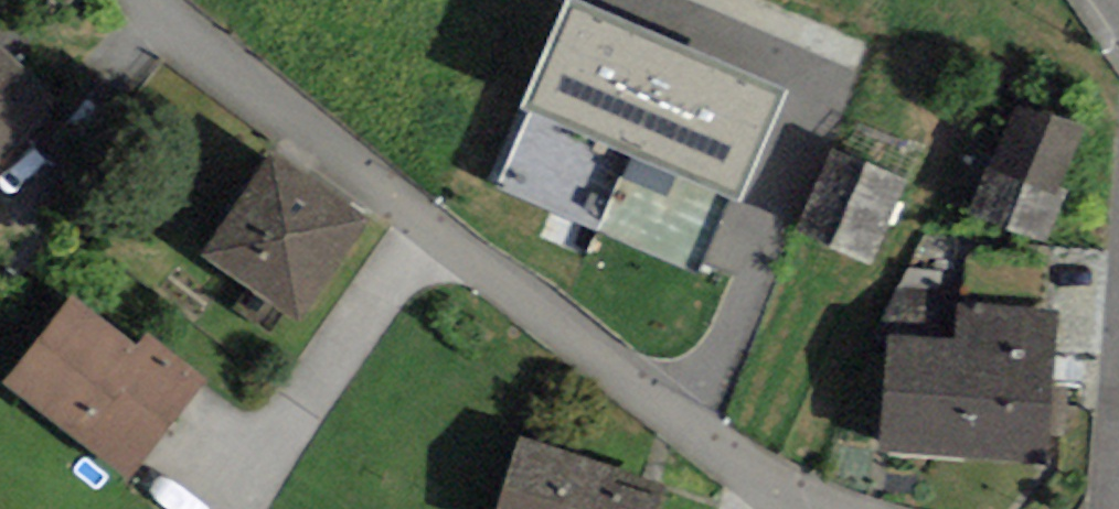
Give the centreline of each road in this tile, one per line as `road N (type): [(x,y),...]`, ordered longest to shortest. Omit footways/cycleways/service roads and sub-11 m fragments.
road 1 (residential): [(162,0),(432,234),(777,486),(841,508)]

